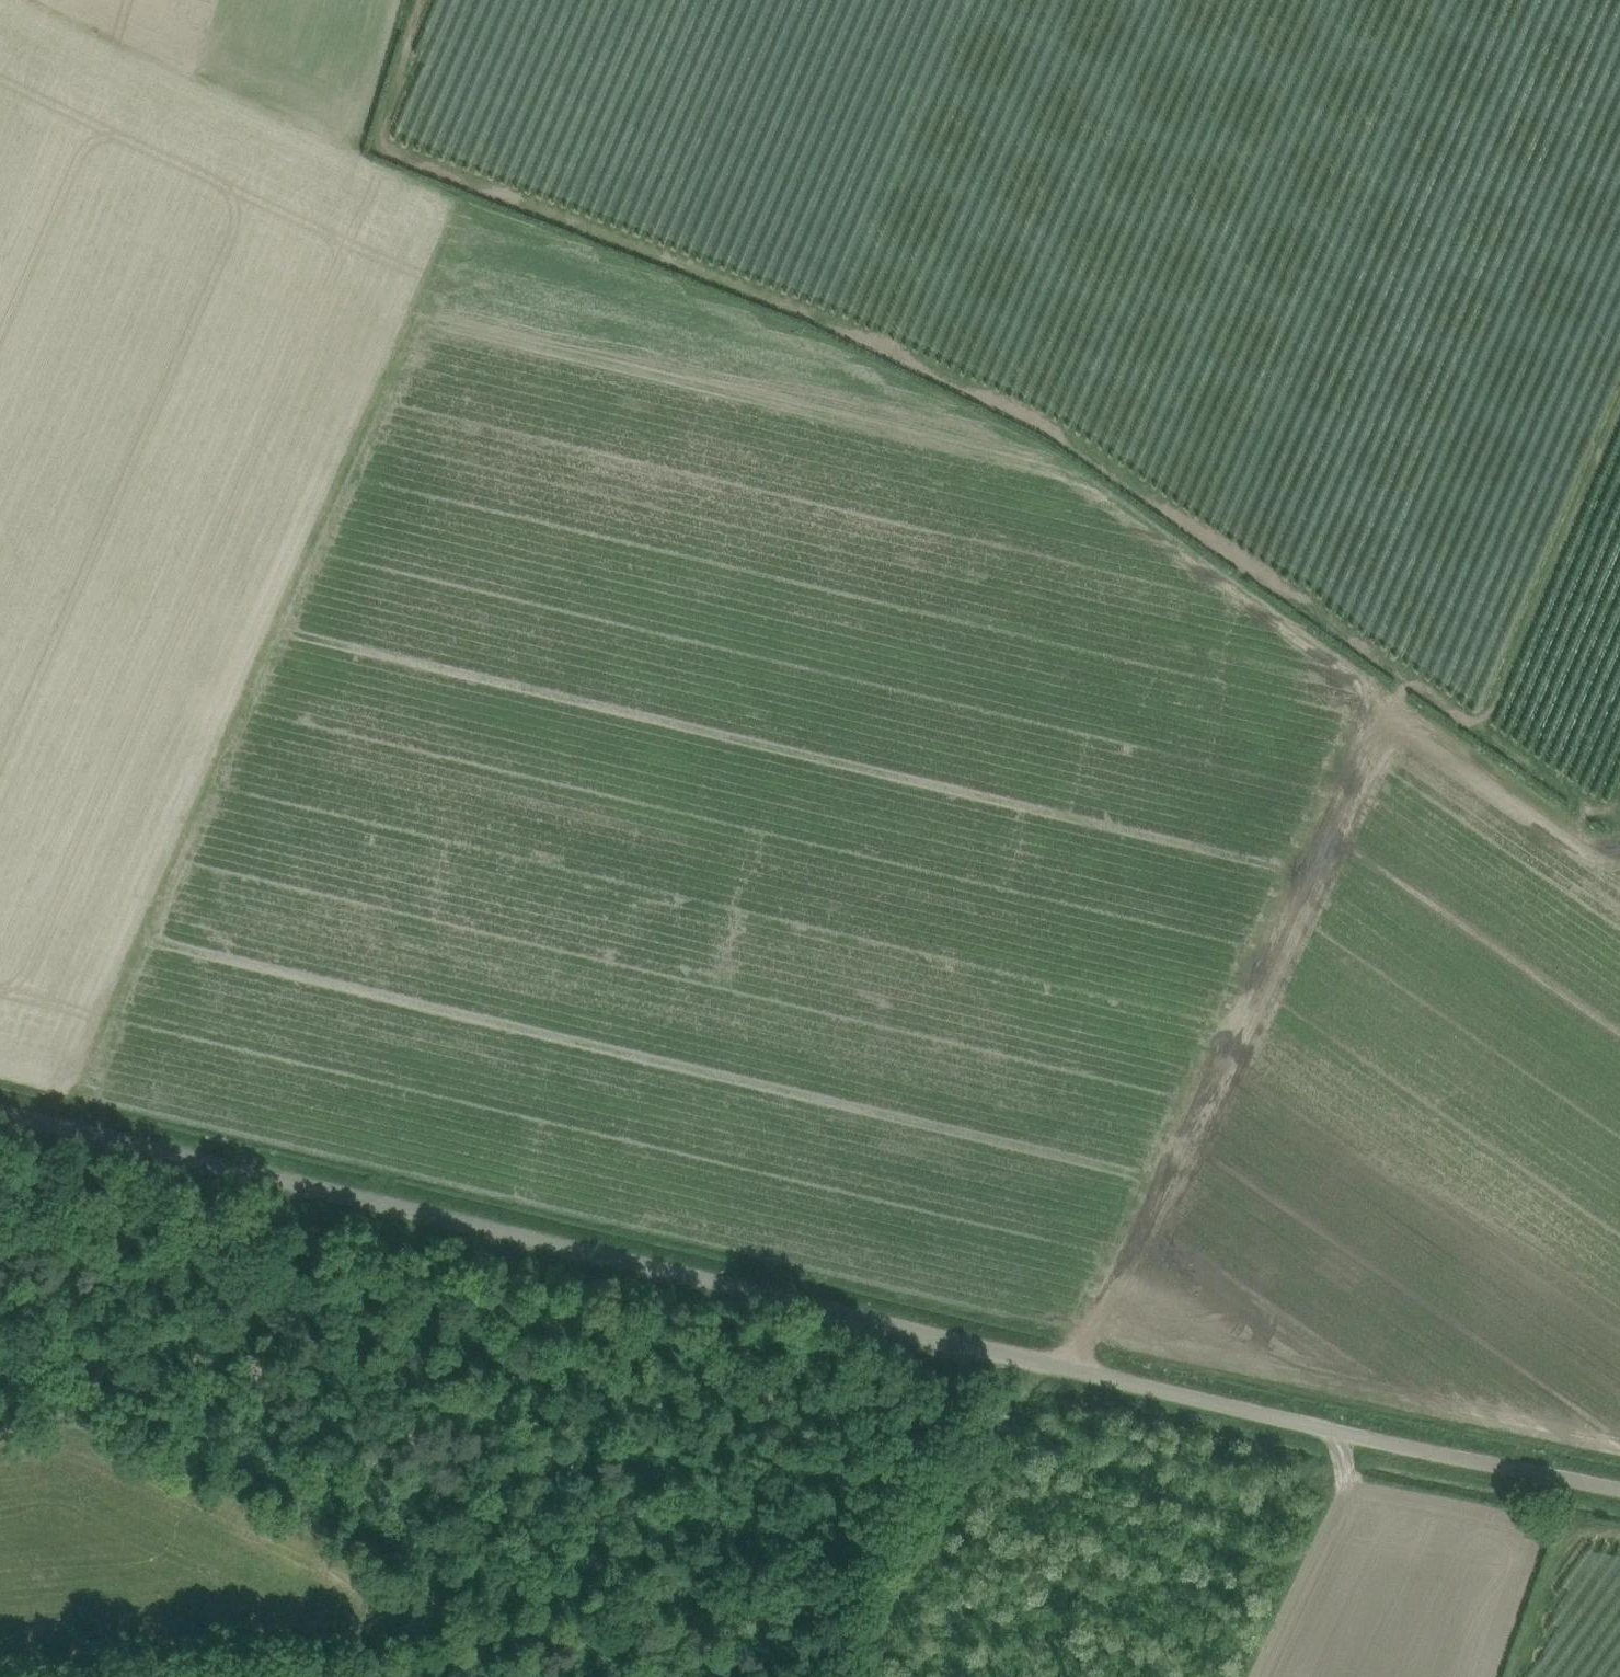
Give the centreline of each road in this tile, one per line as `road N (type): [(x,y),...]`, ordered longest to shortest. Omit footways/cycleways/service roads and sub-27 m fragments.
road 1 (unclassified): [(1619,1486),(965,1340),(0,1109)]
road 2 (track): [(816,1676),(861,1510),(965,1340)]

